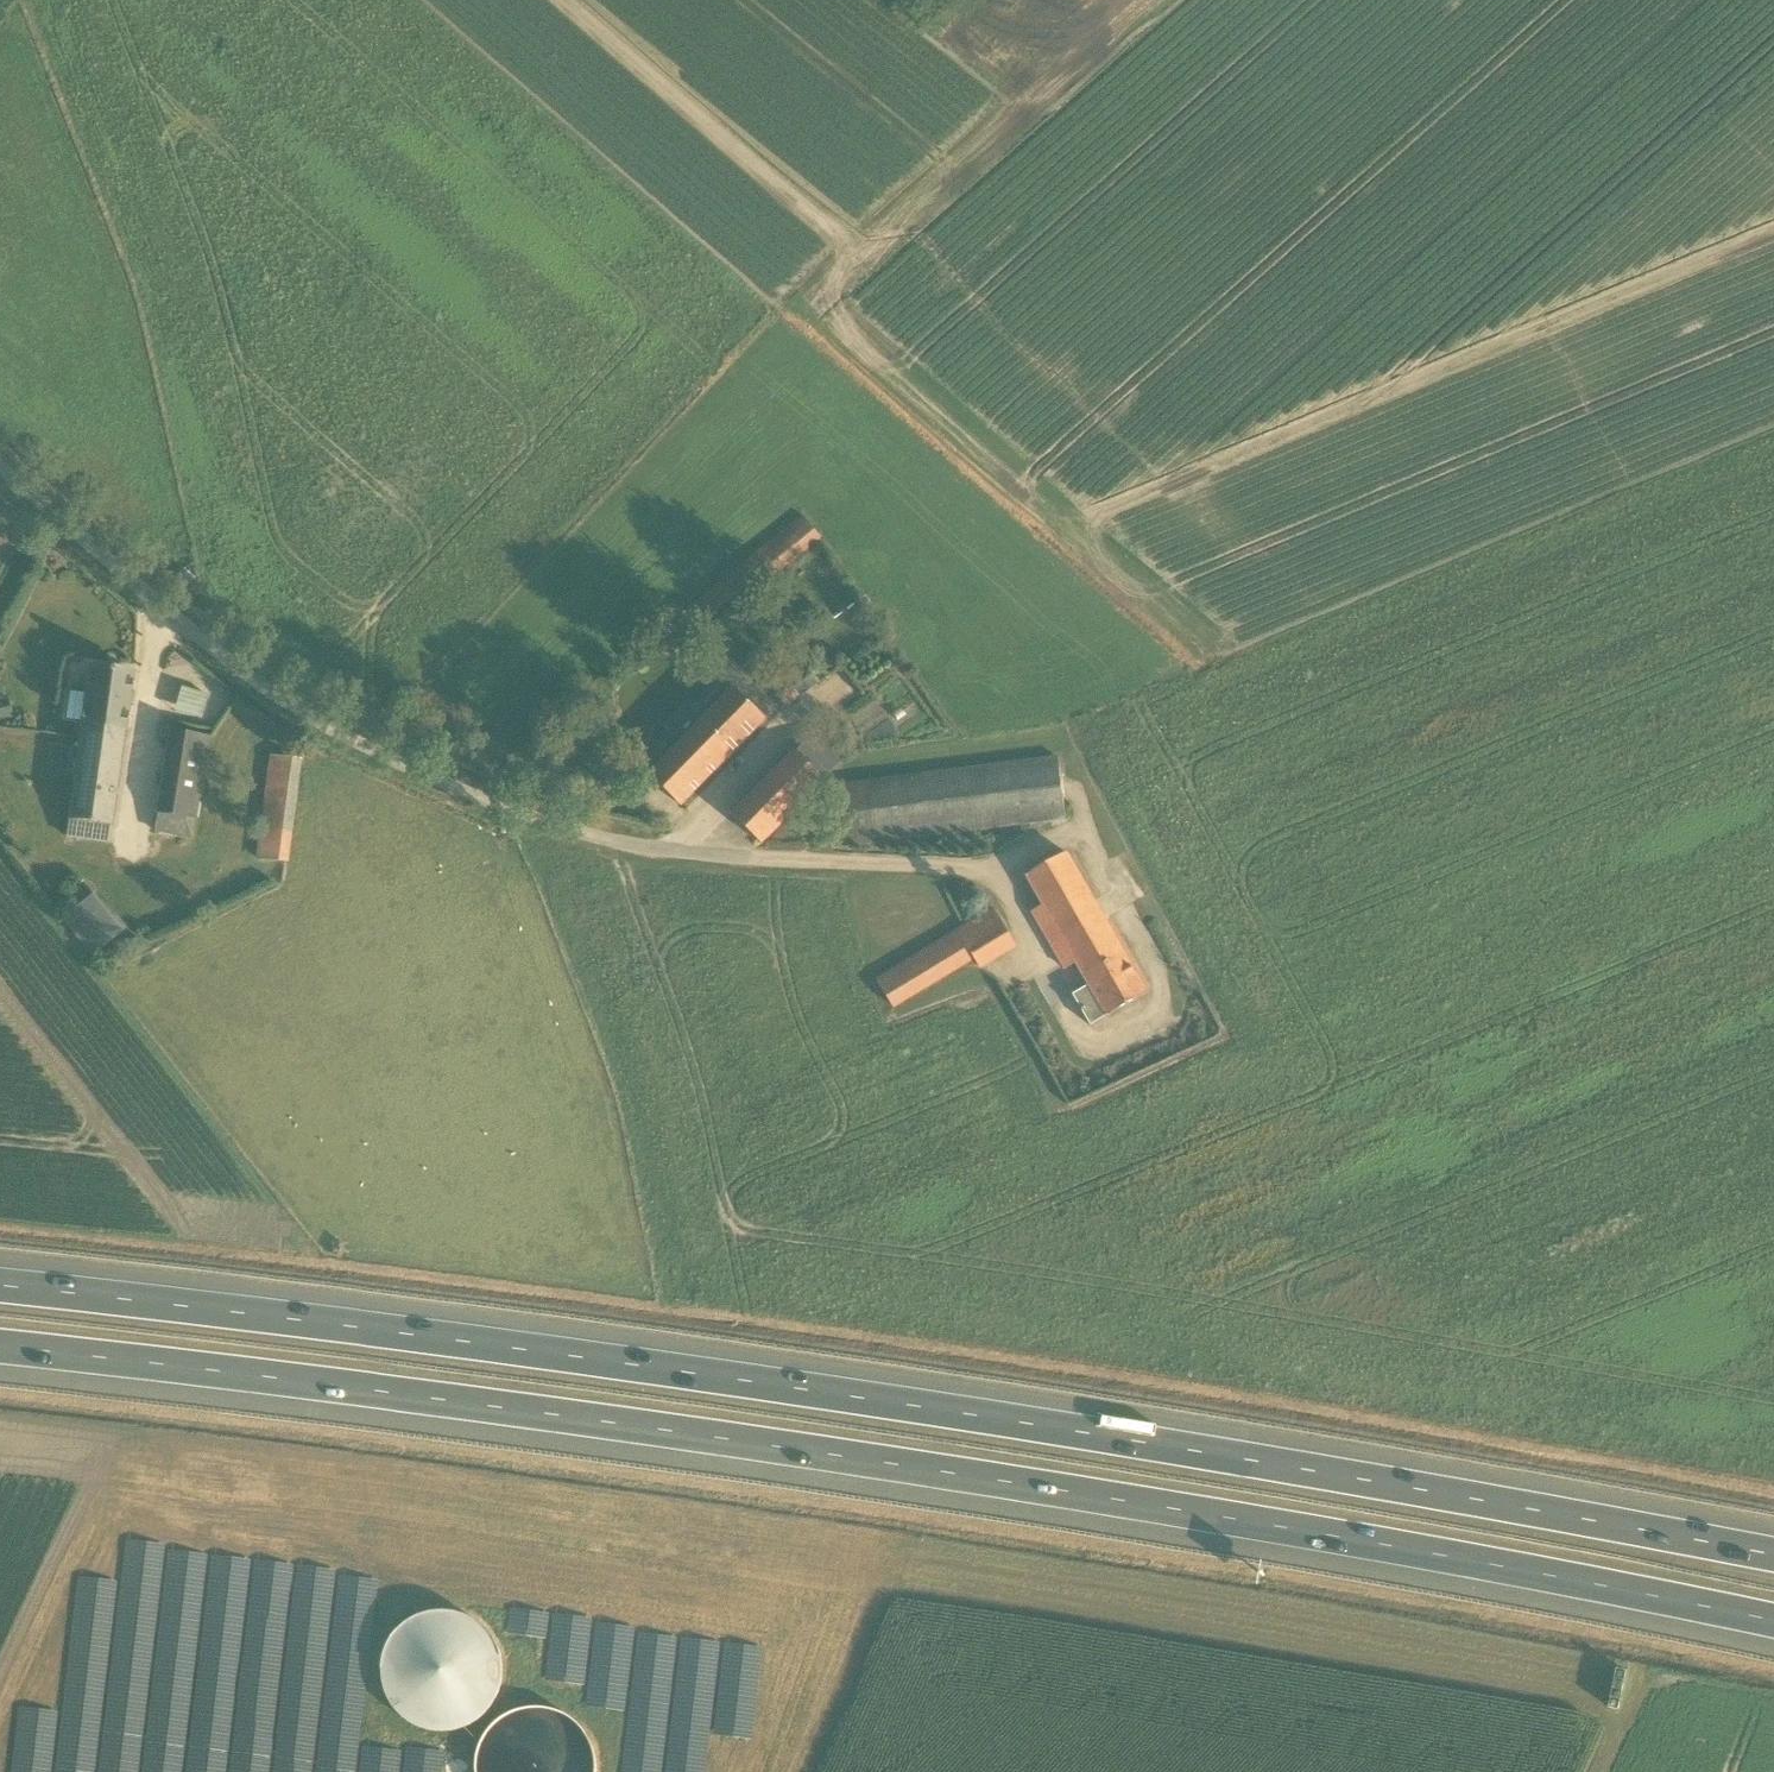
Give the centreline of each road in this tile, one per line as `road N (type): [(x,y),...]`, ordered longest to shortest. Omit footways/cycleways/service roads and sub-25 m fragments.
road 1 (motorway): [(0,1349),(253,1375),(858,1458),(1434,1553),(1773,1622)]
road 2 (motorway): [(1773,1557),(864,1398),(551,1351),(0,1287)]
road 3 (unclassified): [(1000,872),(701,856),(620,843),(467,793),(317,714),(167,609),(0,463)]

